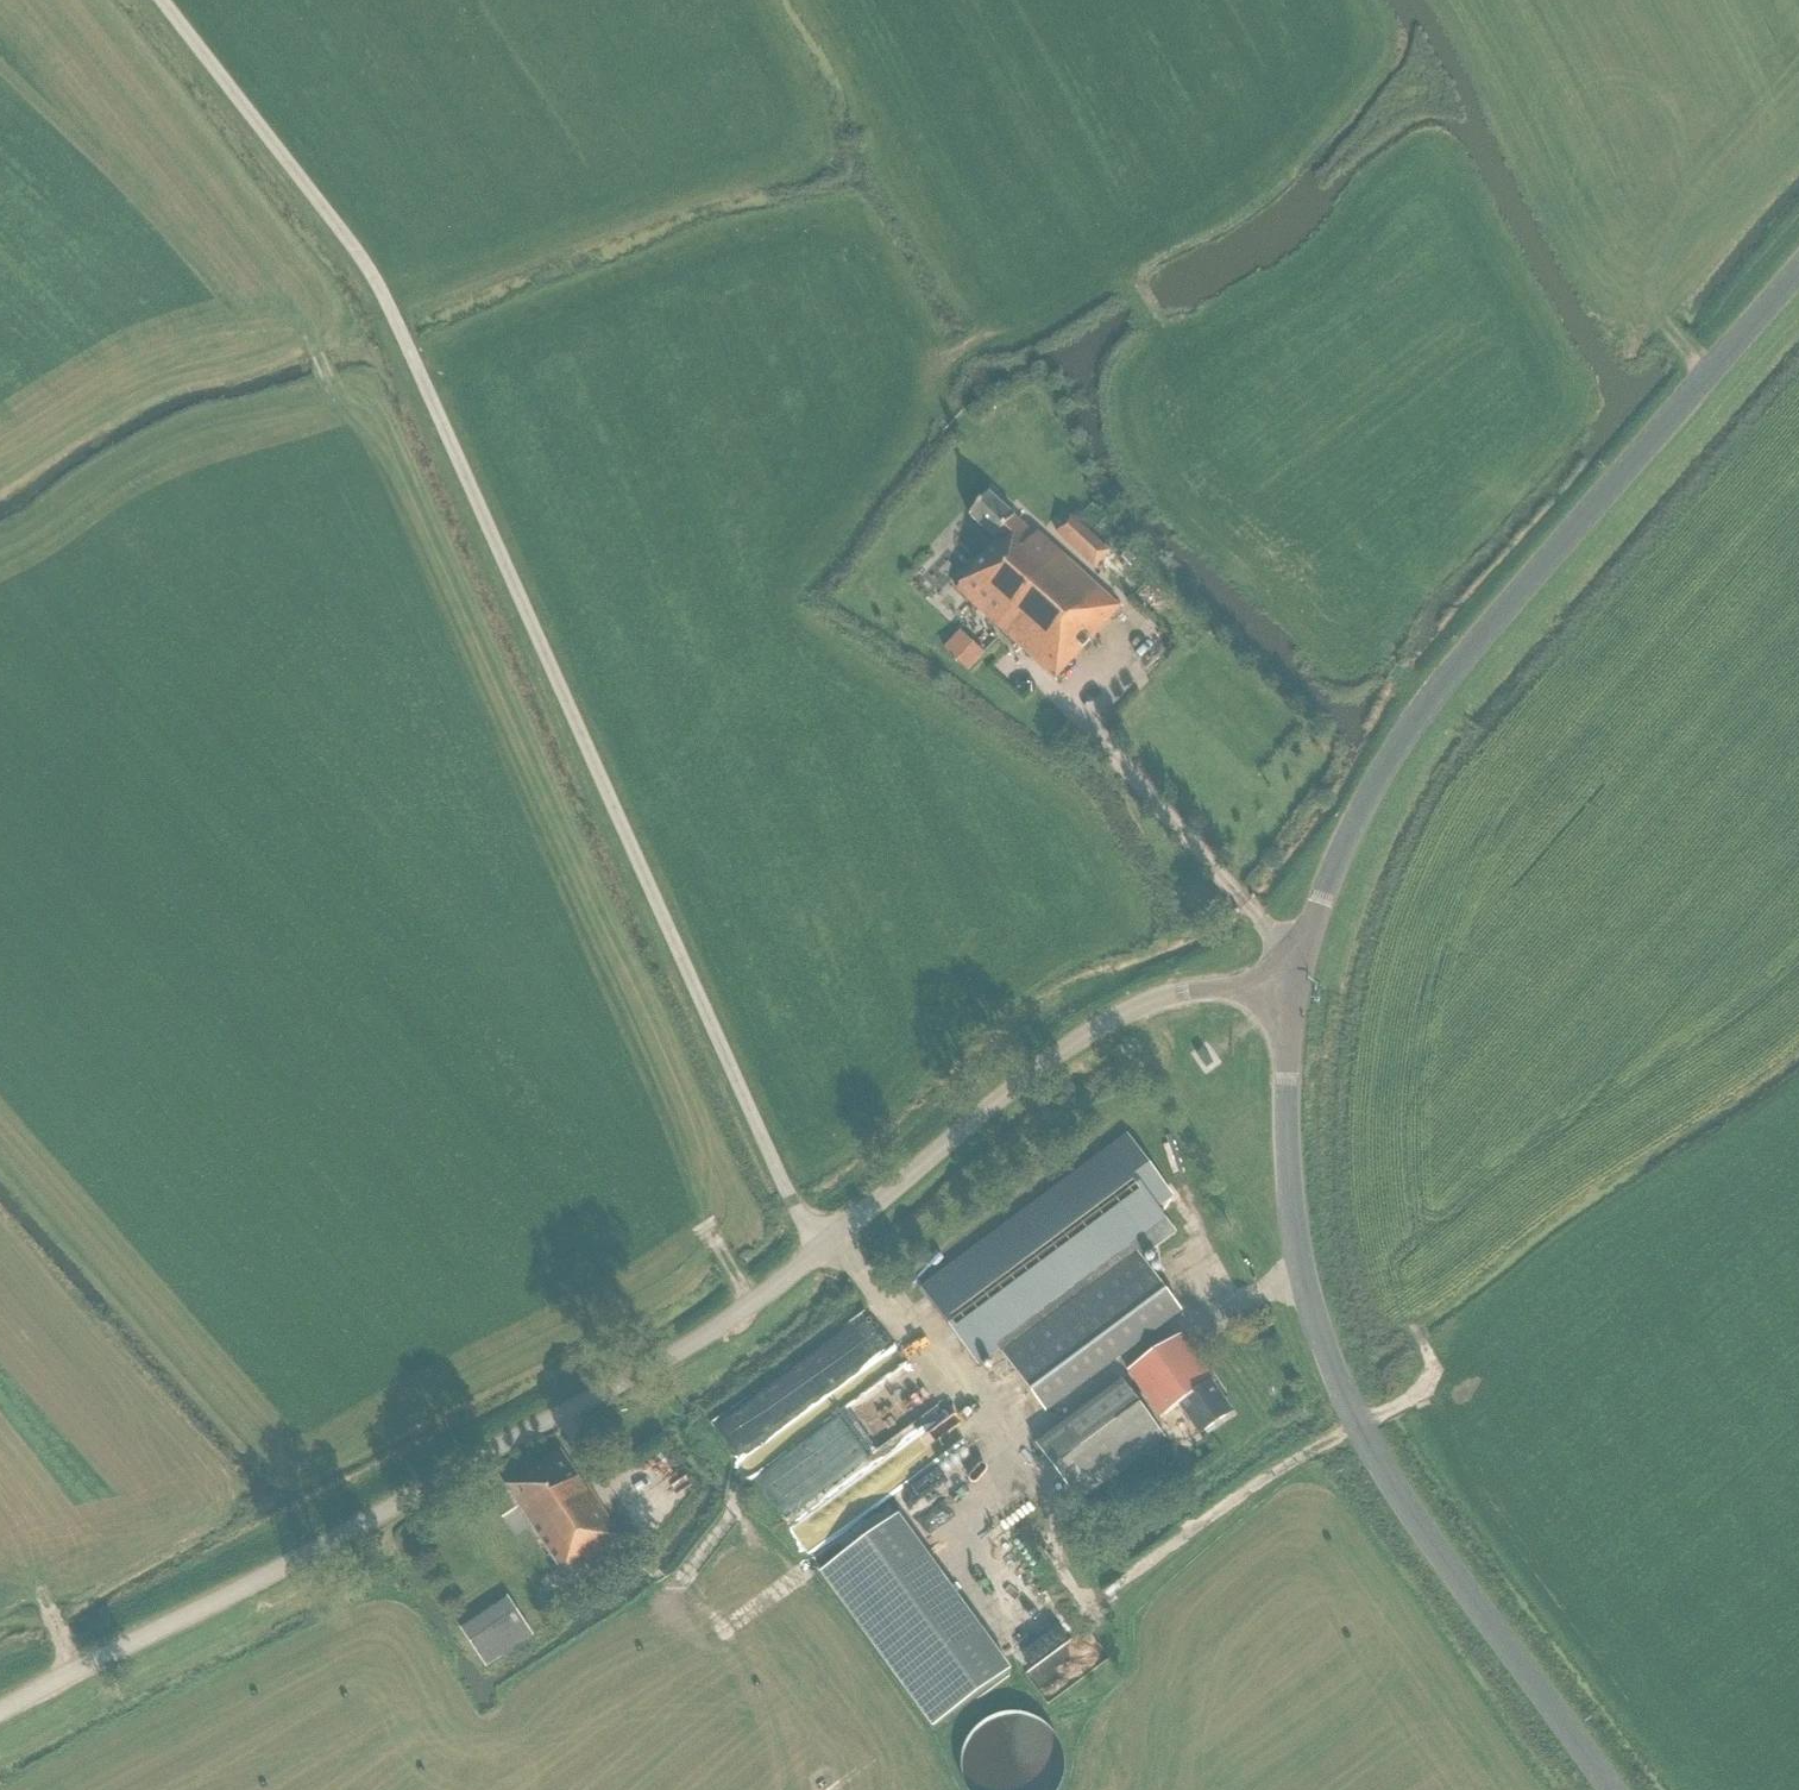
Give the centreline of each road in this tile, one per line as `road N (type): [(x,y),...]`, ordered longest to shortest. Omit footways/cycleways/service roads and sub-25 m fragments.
road 1 (unclassified): [(824,1249),(793,1202),(387,303),(349,241),(161,0)]
road 2 (tertiary): [(0,1712),(645,1372),(824,1249)]
road 3 (tertiary): [(1295,996),(1339,856),(1401,741),(1798,271)]
road 4 (tertiary): [(1614,1789),(1405,1505),(1323,1343),(1300,1253),(1287,1153),(1295,996)]
road 5 (tertiary): [(824,1249),(1031,1076),(1109,1022),(1185,993),(1295,996)]

